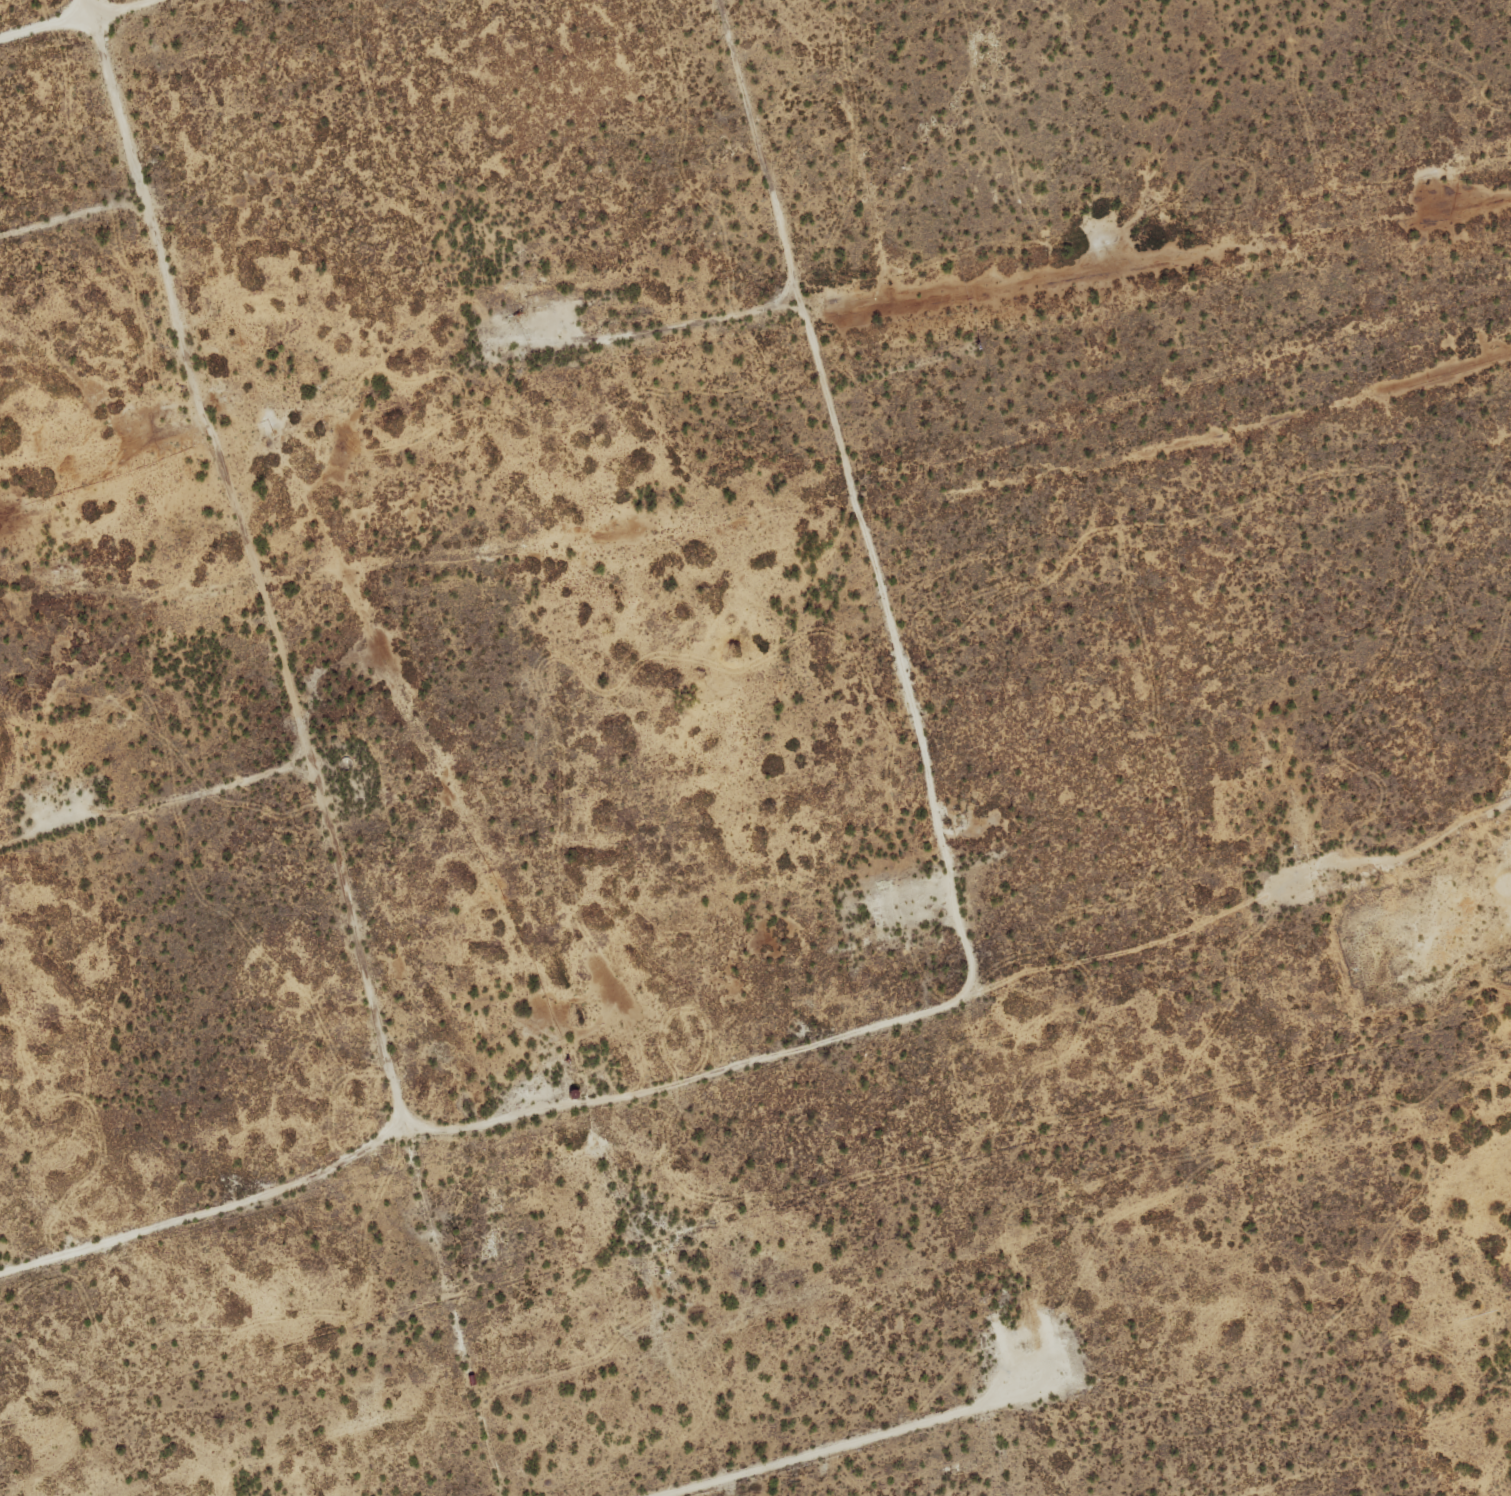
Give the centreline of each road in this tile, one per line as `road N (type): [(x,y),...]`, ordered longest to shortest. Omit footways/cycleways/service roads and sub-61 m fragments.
road 1 (track): [(722,0),(885,599)]

